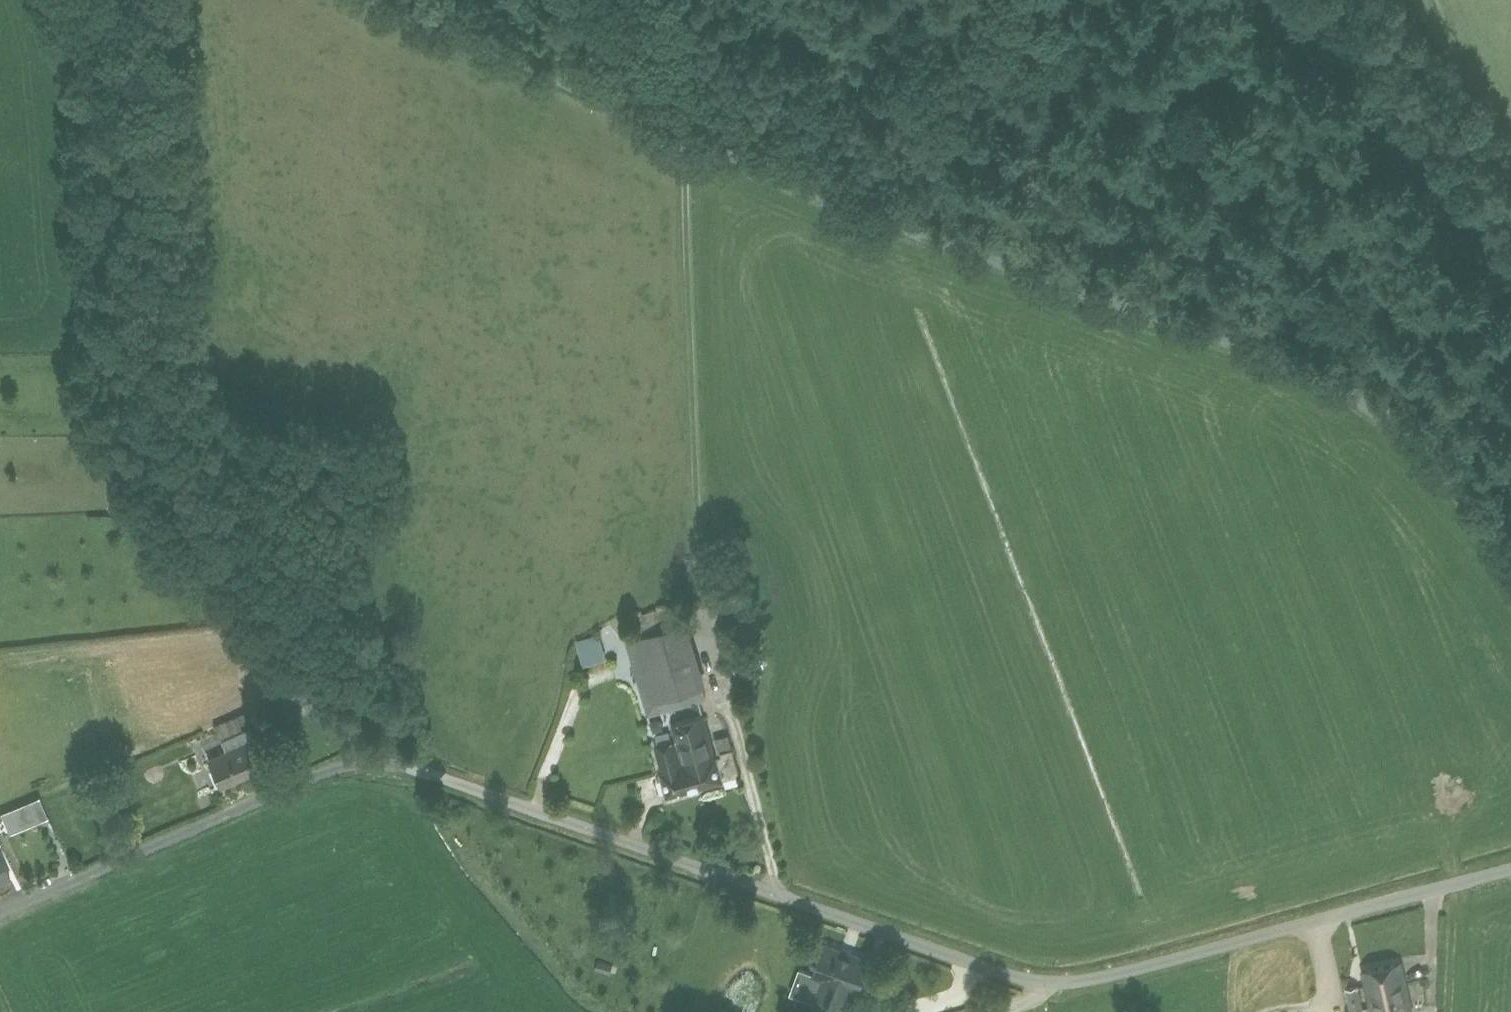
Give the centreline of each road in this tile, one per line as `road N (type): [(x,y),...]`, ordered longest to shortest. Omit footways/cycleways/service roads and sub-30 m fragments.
road 1 (unclassified): [(1510,869),(1111,976),(1041,980),(418,770),(357,764),(0,913)]
road 2 (unclassified): [(1510,560),(1444,471),(1404,434),(1315,377),(912,230),(392,0)]

